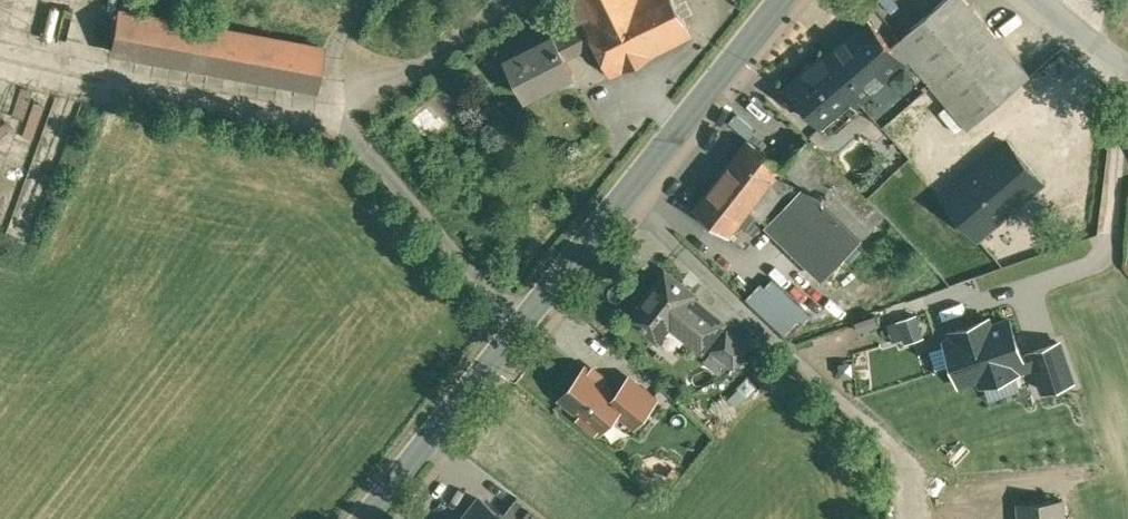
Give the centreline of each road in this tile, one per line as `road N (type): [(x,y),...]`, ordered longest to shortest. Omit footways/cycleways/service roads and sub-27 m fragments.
road 1 (tertiary): [(369,518),(786,0)]

